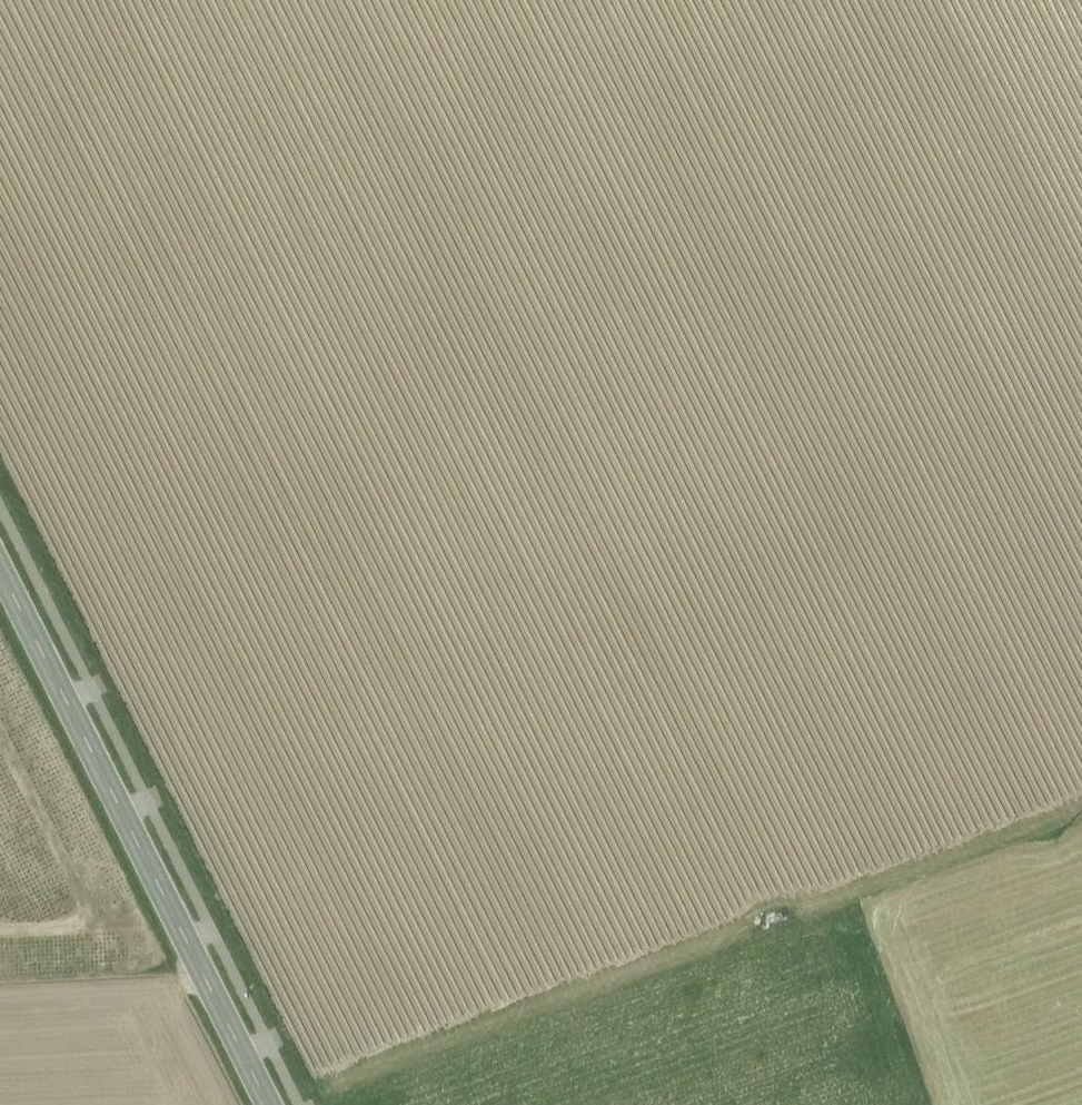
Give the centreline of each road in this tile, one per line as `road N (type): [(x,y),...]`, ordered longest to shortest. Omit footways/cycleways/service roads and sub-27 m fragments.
road 1 (tertiary): [(0,568),(269,1104)]

